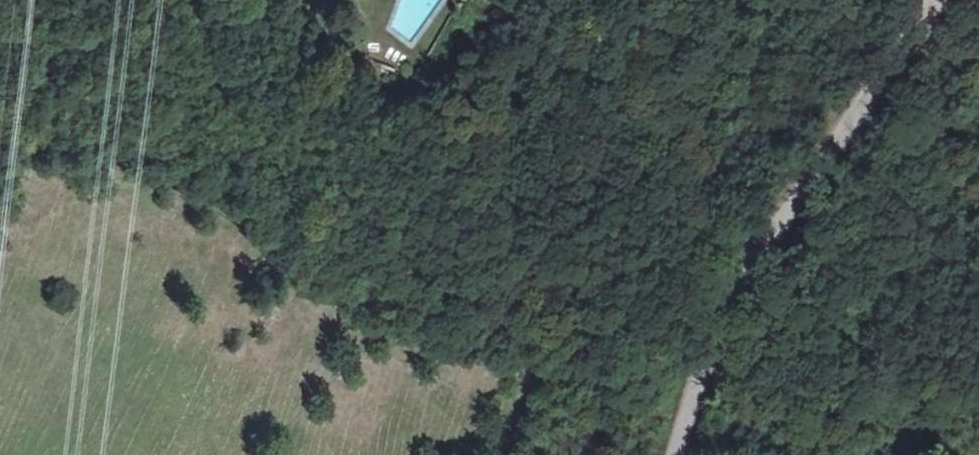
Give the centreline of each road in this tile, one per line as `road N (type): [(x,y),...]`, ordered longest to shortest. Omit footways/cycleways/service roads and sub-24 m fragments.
road 1 (unclassified): [(950,0),(726,300),(673,454)]

